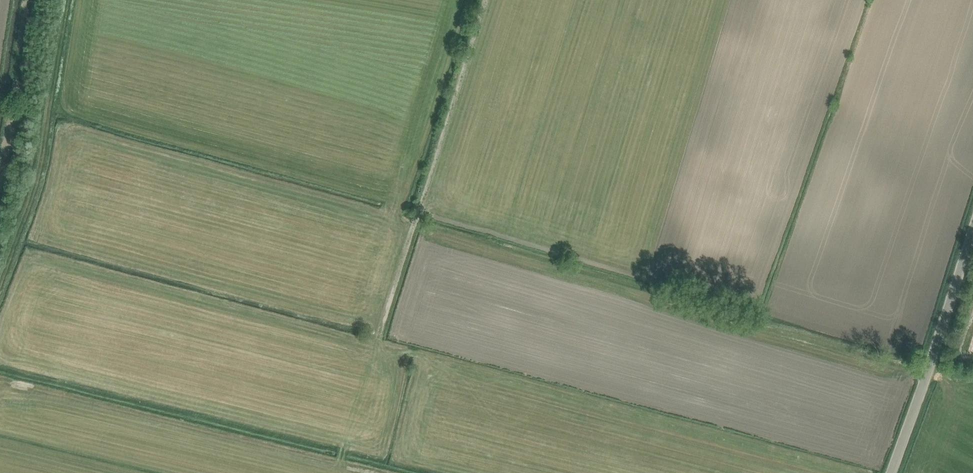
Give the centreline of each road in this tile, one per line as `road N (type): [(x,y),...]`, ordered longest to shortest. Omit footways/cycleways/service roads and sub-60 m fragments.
road 1 (track): [(0,289),(37,186),(70,0)]
road 2 (unclassified): [(891,472),(972,234)]
road 3 (track): [(0,187),(32,0)]

